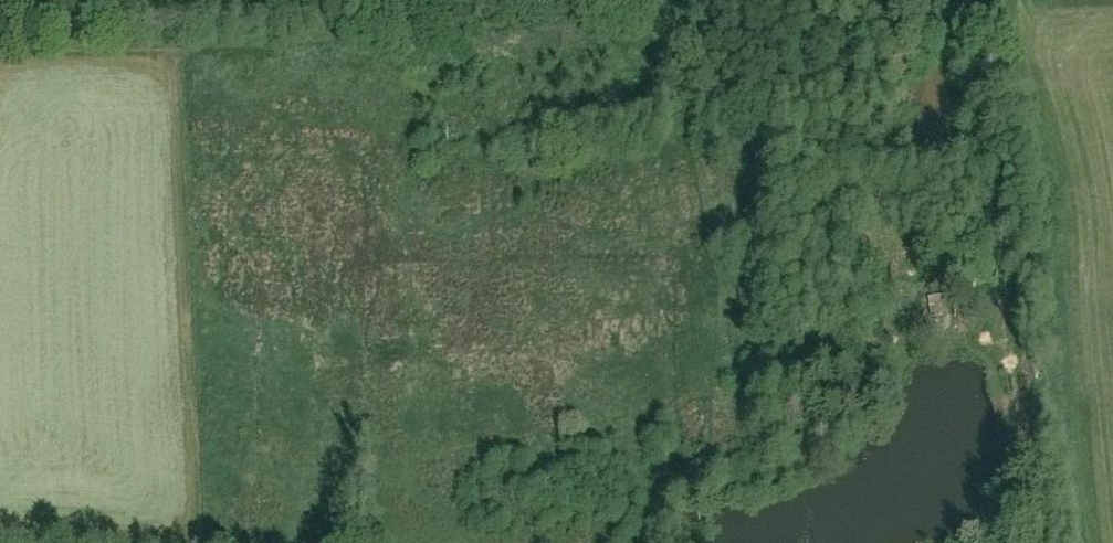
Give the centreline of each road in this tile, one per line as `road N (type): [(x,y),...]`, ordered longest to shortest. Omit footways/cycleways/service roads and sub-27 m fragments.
road 1 (track): [(0,38),(609,0)]

